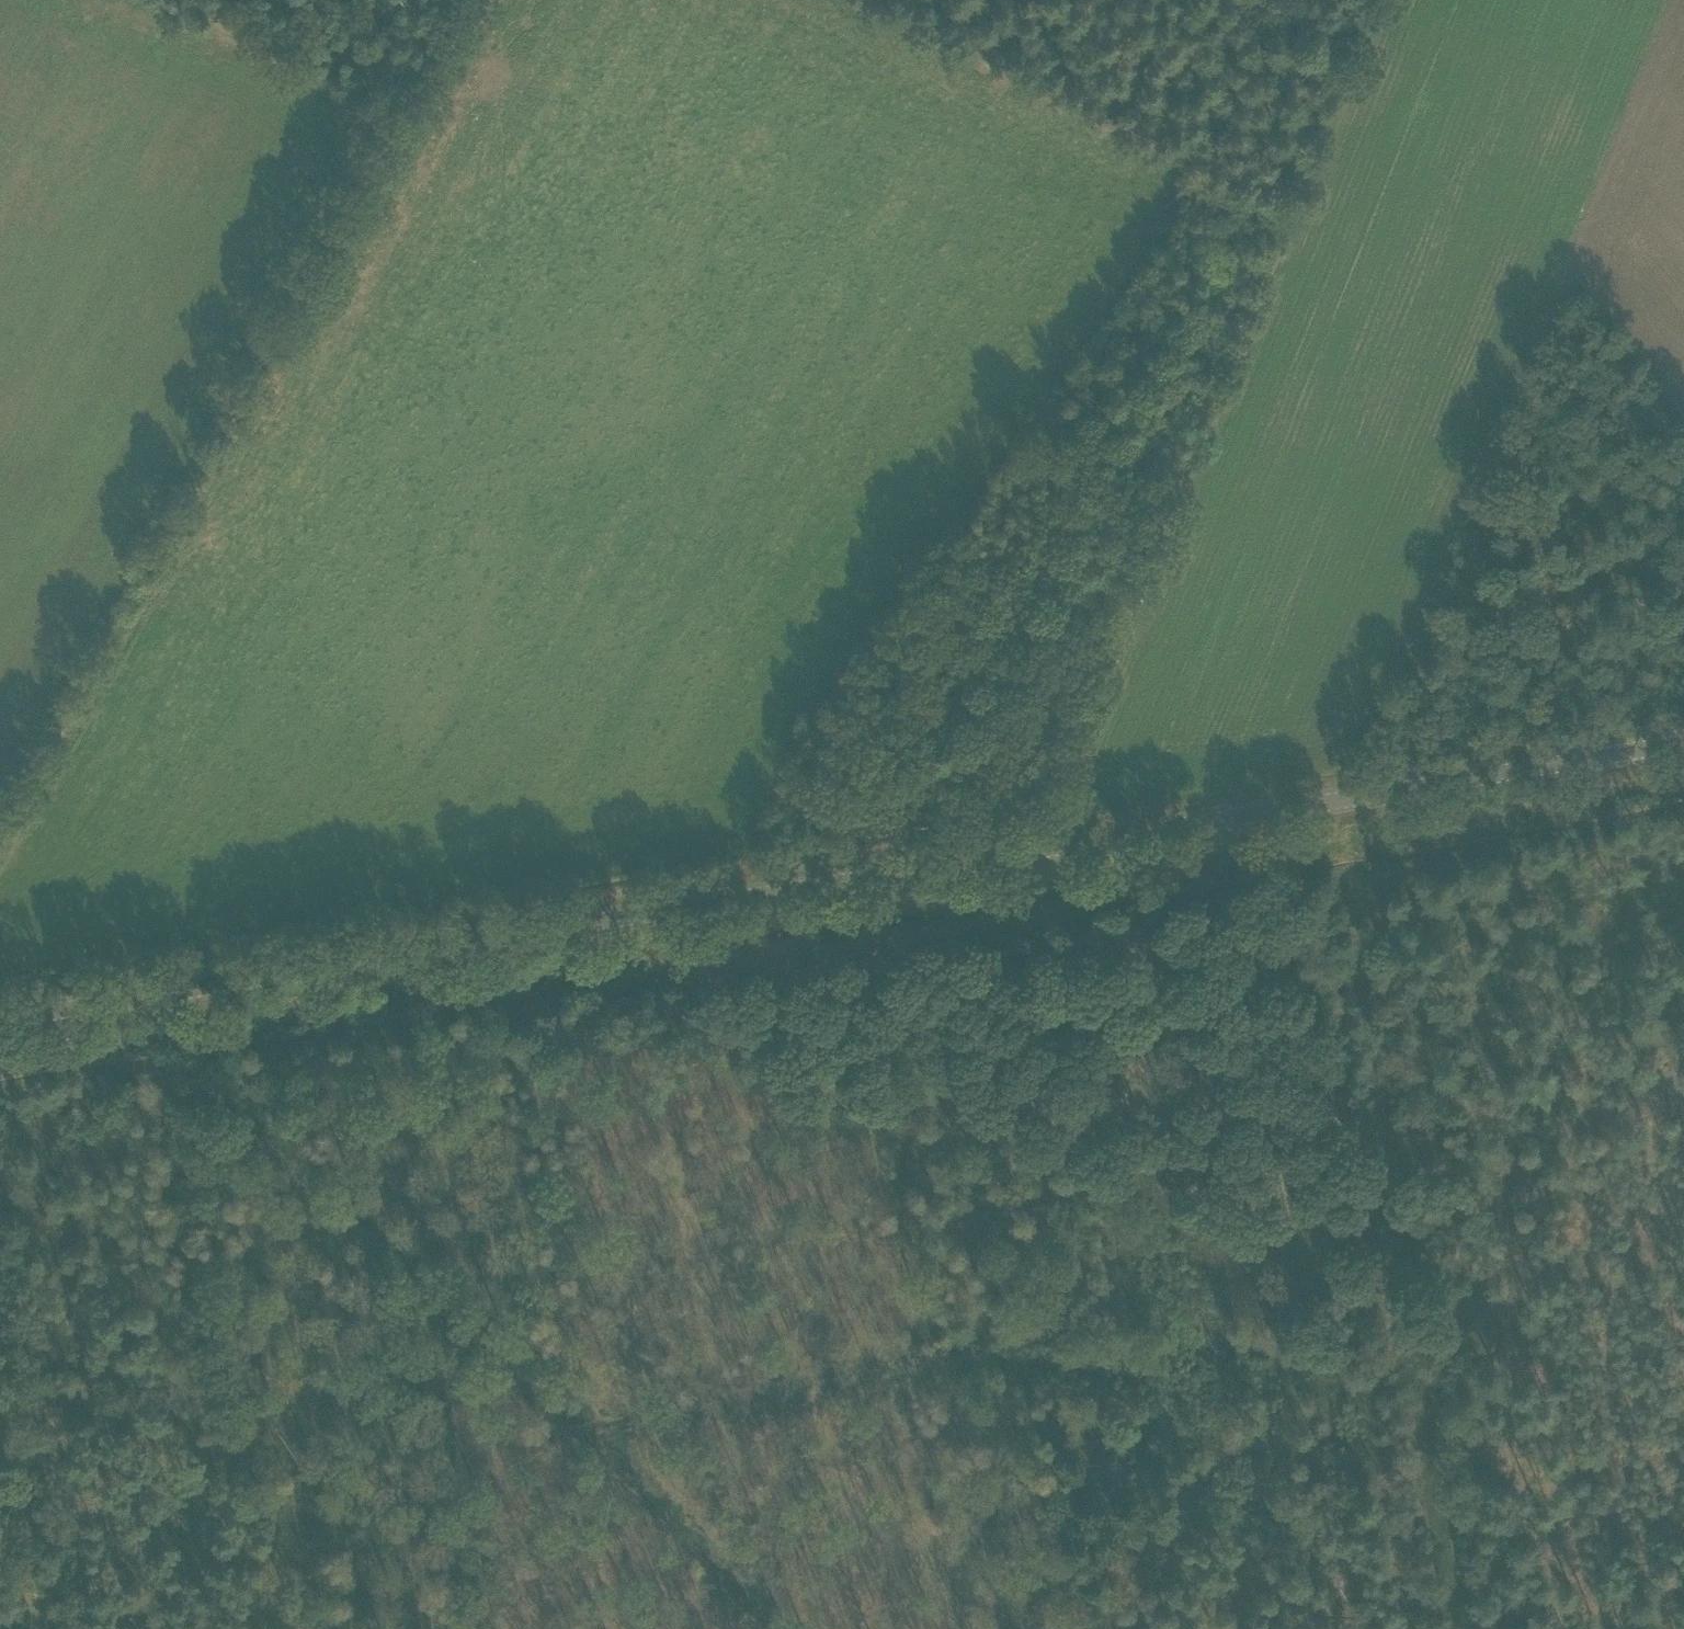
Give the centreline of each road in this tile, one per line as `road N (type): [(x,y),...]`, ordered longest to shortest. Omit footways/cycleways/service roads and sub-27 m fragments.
road 1 (tertiary): [(0,1031),(1683,745)]

